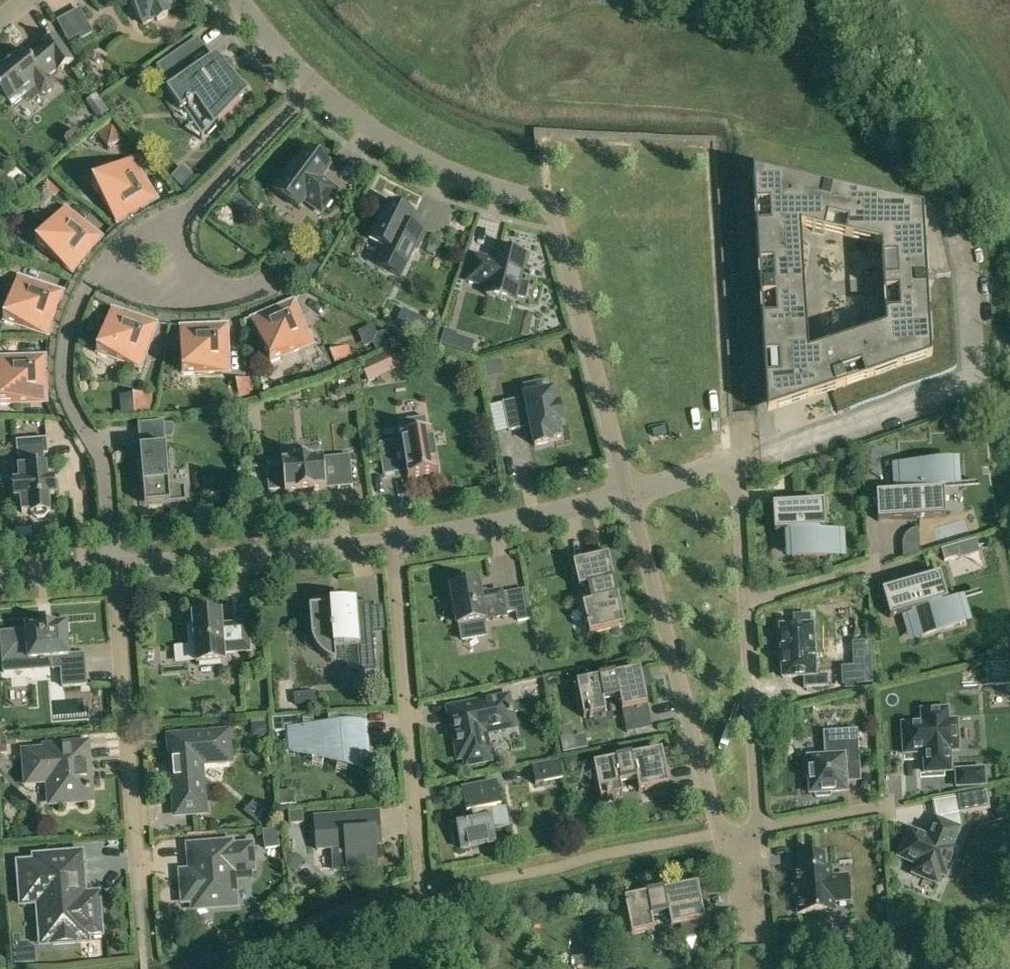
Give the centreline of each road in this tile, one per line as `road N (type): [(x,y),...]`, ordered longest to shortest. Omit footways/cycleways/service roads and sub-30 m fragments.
road 1 (residential): [(117,566),(102,460),(66,390),(67,339),(109,259),(157,246)]
road 2 (residential): [(629,493),(720,834)]
road 3 (residential): [(140,889),(117,566)]
road 4 (residential): [(417,851),(392,542)]
road 5 (residential): [(549,204),(629,493)]
road 6 (residential): [(117,566),(392,542)]
road 7 (residential): [(549,204),(411,154),(314,84)]
road 8 (residential): [(392,542),(629,493)]
road 9 (residential): [(157,246),(314,84)]
road 10 (residential): [(744,606),(764,827)]
road 11 (residential): [(734,462),(744,606)]
road 12 (residential): [(275,277),(235,295),(203,294),(157,246)]
road 13 (residential): [(744,606),(866,570)]
road 14 (residential): [(764,827),(885,806)]

